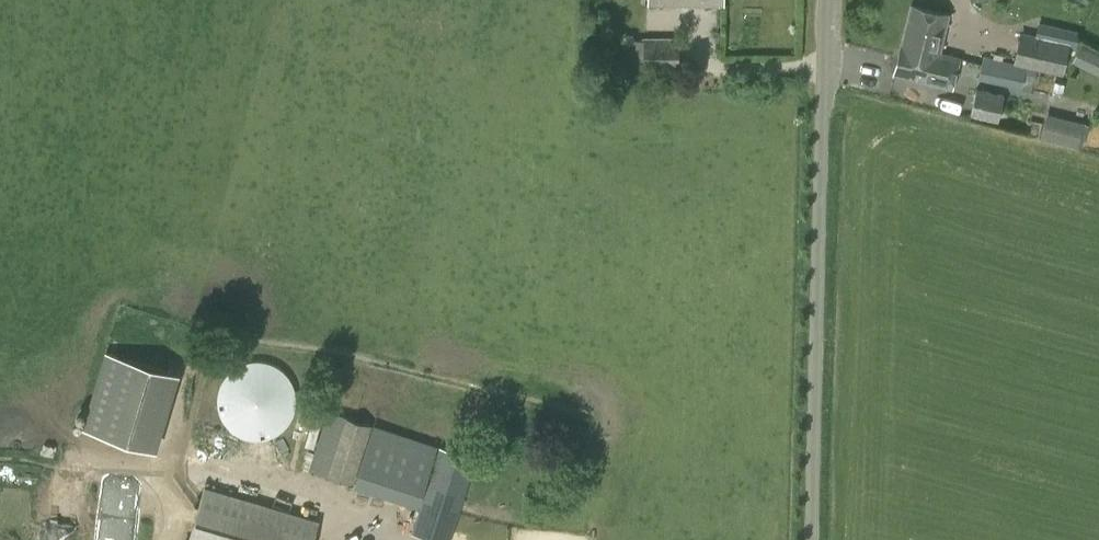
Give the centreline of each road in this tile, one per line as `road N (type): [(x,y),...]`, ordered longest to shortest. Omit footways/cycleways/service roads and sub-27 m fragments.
road 1 (unclassified): [(813,539),(827,0)]

